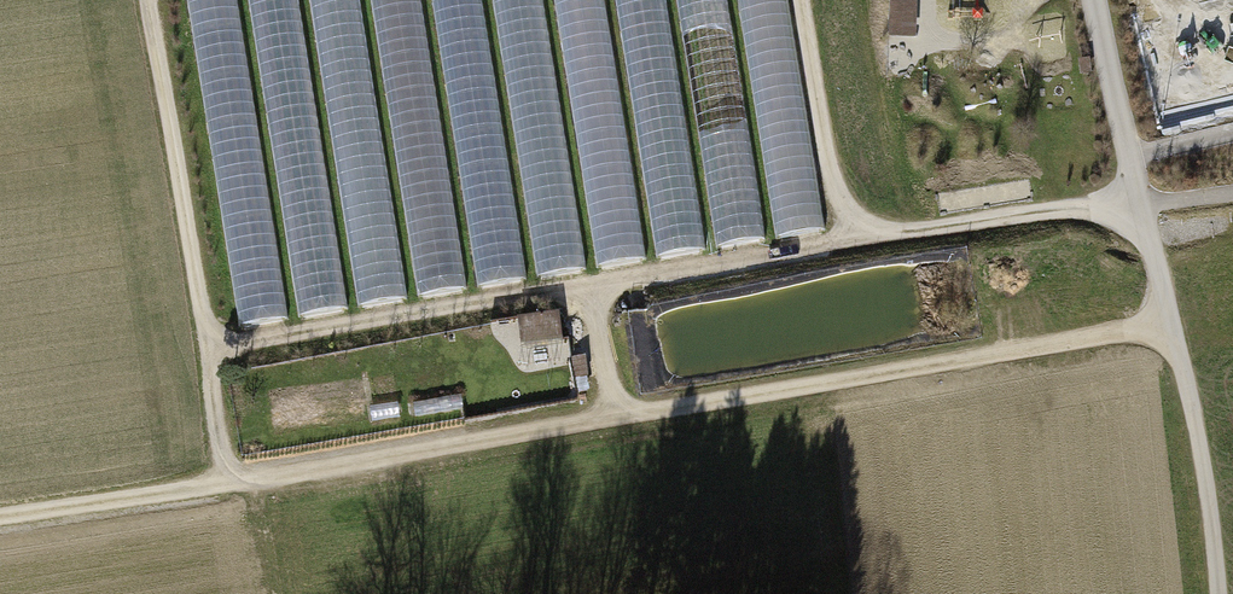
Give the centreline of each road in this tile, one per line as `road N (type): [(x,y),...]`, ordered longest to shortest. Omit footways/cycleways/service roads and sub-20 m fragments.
road 1 (track): [(1170,329),(0,510)]
road 2 (track): [(210,348),(1133,188)]
road 3 (track): [(230,477),(146,0)]
road 4 (unclassified): [(1092,0),(1170,329)]
road 5 (track): [(1170,329),(1193,410),(1217,593)]
road 6 (track): [(801,0),(844,238)]
road 7 (track): [(584,283),(610,414)]

